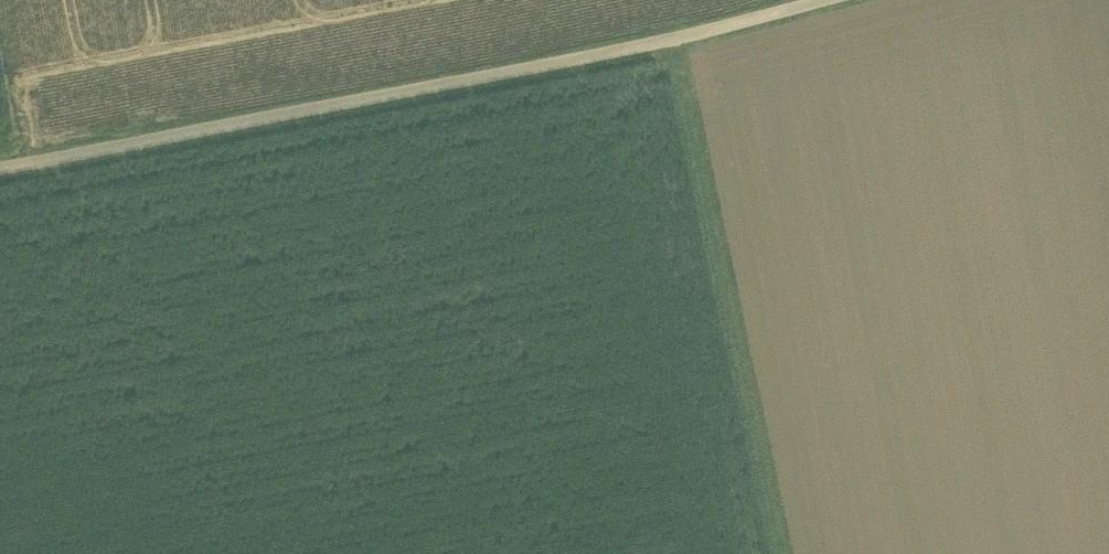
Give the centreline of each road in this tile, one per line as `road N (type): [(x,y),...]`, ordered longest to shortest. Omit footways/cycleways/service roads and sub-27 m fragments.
road 1 (unclassified): [(813,0),(0,170)]
road 2 (track): [(676,32),(787,553)]

